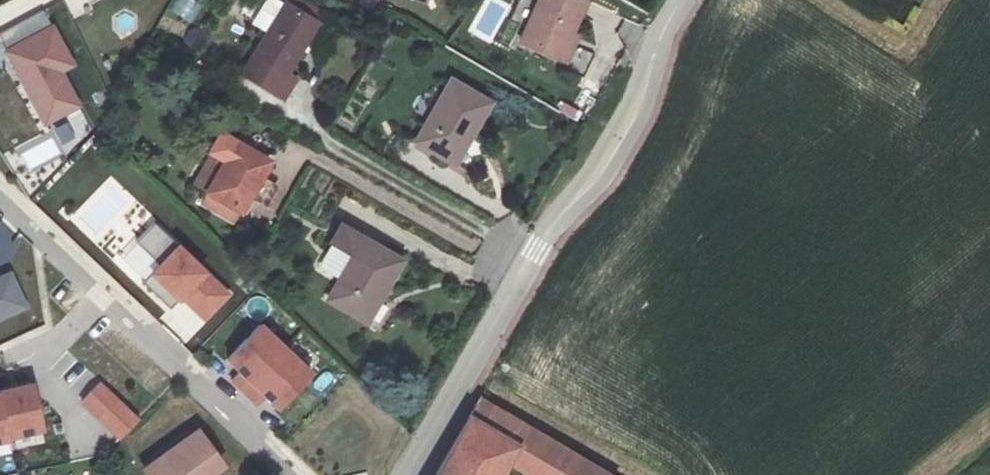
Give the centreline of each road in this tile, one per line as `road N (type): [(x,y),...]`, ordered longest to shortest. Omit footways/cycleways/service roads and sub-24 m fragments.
road 1 (residential): [(679,0),(600,178),(555,222),(406,474)]
road 2 (residential): [(0,201),(285,474)]

